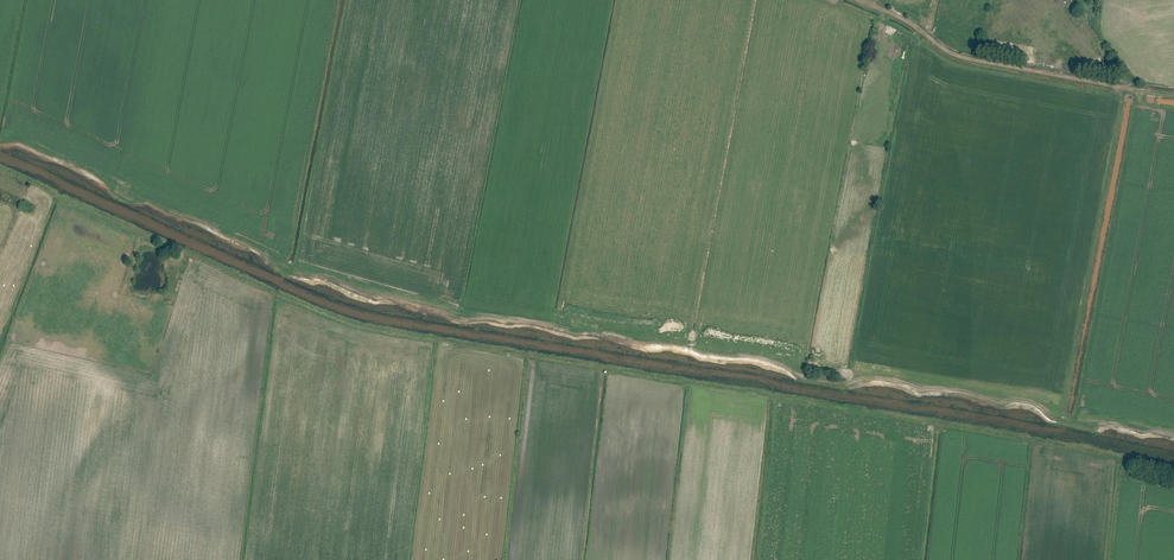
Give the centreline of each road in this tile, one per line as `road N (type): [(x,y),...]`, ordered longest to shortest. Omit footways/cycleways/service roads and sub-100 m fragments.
road 1 (track): [(859,0),(958,55),(1173,95)]

